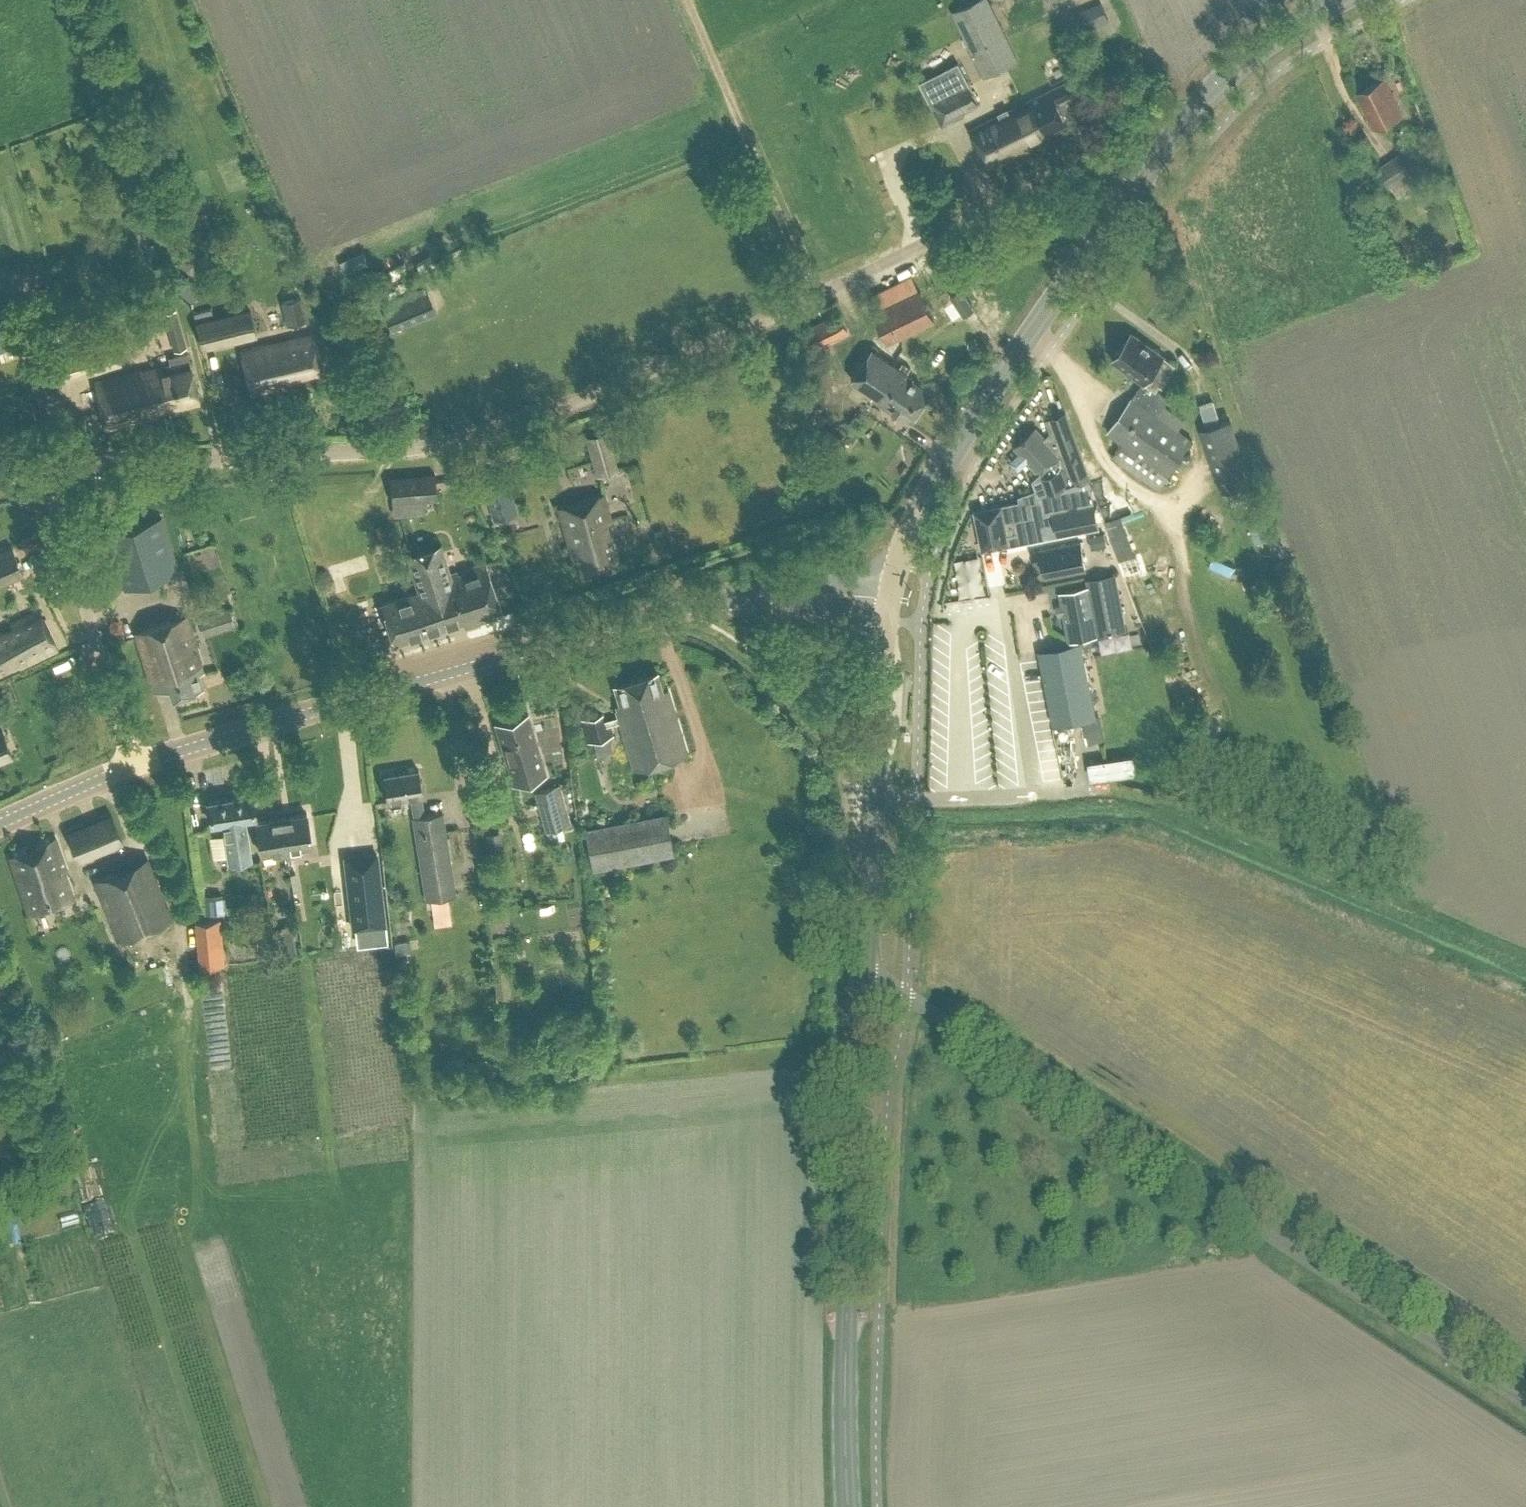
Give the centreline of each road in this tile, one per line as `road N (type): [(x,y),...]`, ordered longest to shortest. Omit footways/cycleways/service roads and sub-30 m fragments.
road 1 (residential): [(44,472),(437,445),(588,398),(1077,165),(1099,159),(1144,176)]
road 2 (unclassified): [(1525,1405),(907,998),(864,984)]
road 3 (track): [(872,815),(1134,804),(1525,966)]
road 4 (tertiary): [(768,590),(675,608),(133,765)]
road 5 (secondary): [(849,1506),(847,1318),(864,984)]
road 6 (secondary): [(900,564),(949,458),(1144,176)]
road 7 (secondary): [(864,984),(886,622)]
road 8 (track): [(692,0),(816,294)]
road 9 (residential): [(133,765),(44,472)]
road 10 (secondary): [(1144,176),(1236,60),(1330,0)]
road 11 (tertiary): [(133,765),(0,821)]
road 12 (tertiary): [(900,564),(768,590)]
road 13 (tertiary): [(768,590),(886,622)]

